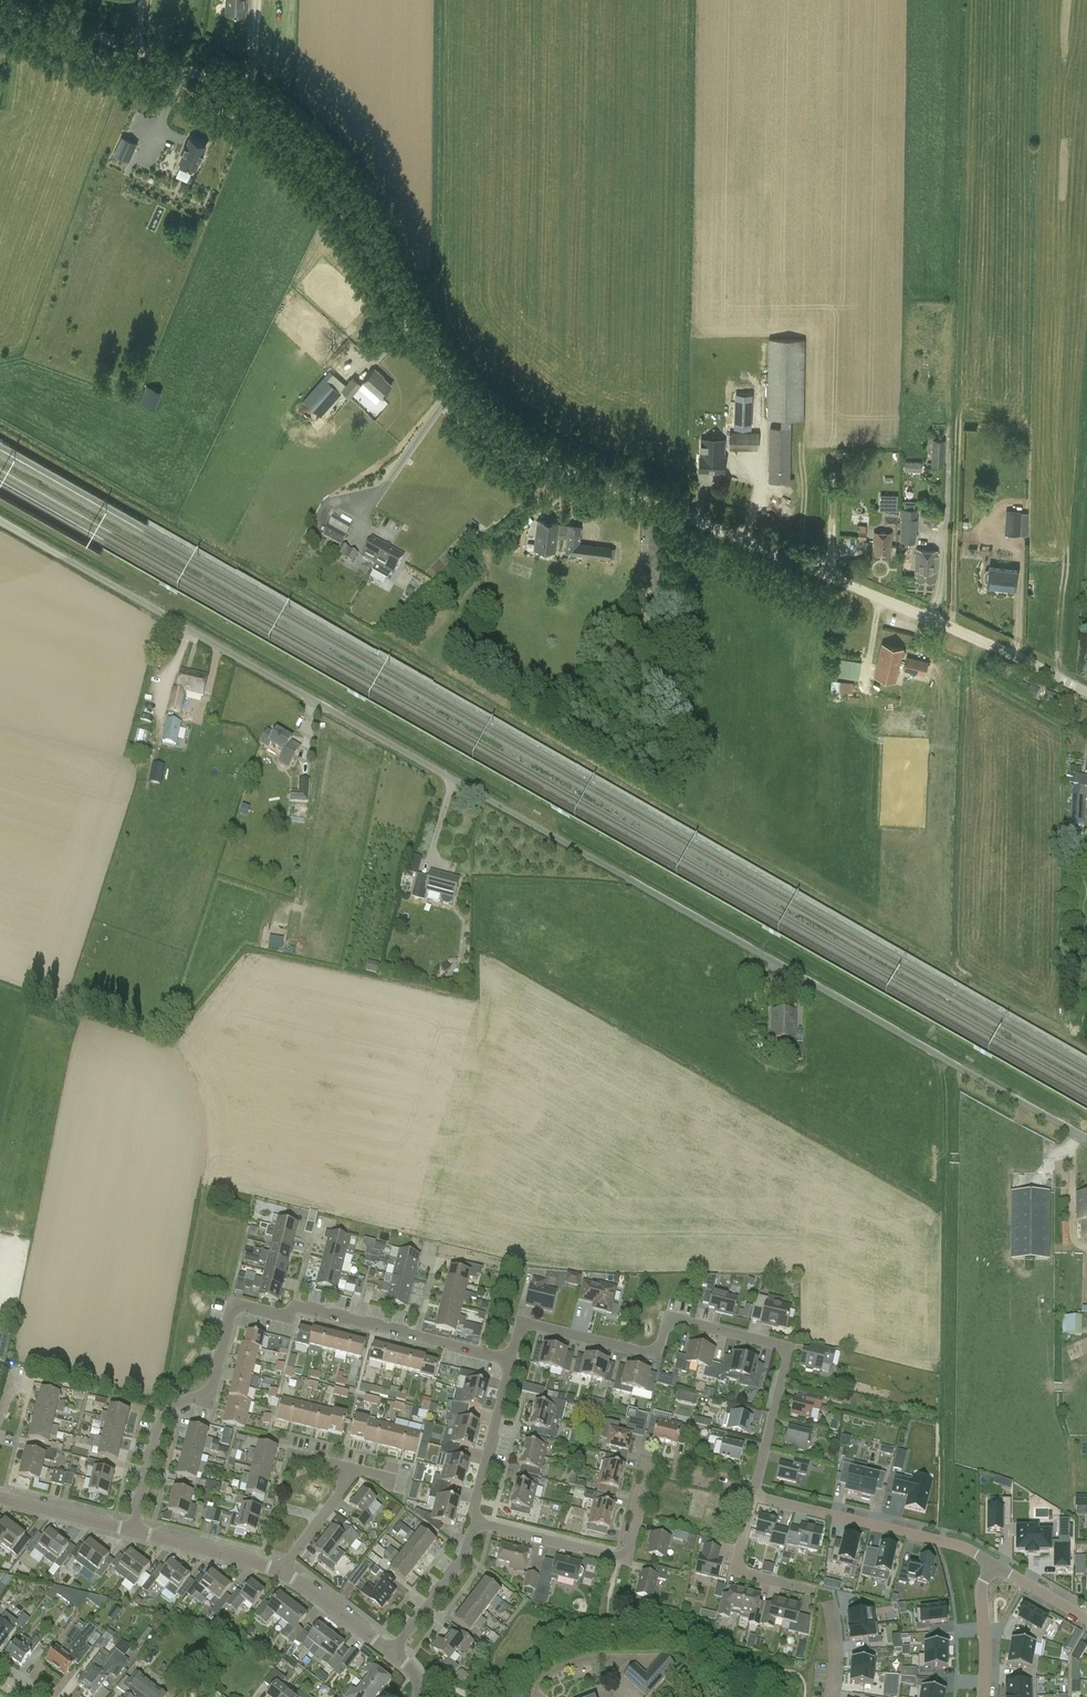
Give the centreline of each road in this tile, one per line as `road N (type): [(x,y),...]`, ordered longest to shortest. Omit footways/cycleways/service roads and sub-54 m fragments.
road 1 (unclassified): [(1086,693),(899,606),(538,459),(453,385),(344,192),(284,124),(182,63),(7,0)]
road 2 (unclassified): [(1086,1137),(0,522)]
road 3 (residential): [(134,1529),(164,1408),(209,1394),(243,1301),(290,1312),(299,1303),(511,1356)]
road 4 (track): [(940,1541),(942,1057)]
road 5 (residential): [(754,1494),(784,1366),(776,1346),(670,1321),(656,1352),(646,1354),(520,1323),(511,1356)]
road 6 (residential): [(473,1520),(627,1557),(649,1468),(754,1494)]
road 7 (residential): [(993,1564),(967,1549),(754,1494)]
road 8 (track): [(953,629),(959,424)]
road 9 (residential): [(827,1595),(734,1572),(754,1494)]
road 10 (residential): [(511,1356),(473,1520)]
road 11 (residential): [(392,1652),(461,1561),(473,1520)]
road 12 (residential): [(282,1571),(134,1529)]
road 13 (residential): [(134,1529),(0,1496)]
road 14 (residential): [(392,1652),(282,1571)]
road 15 (track): [(830,577),(835,442)]
road 16 (residential): [(984,1696),(981,1595),(993,1564)]
road 17 (residential): [(282,1571),(359,1469)]

